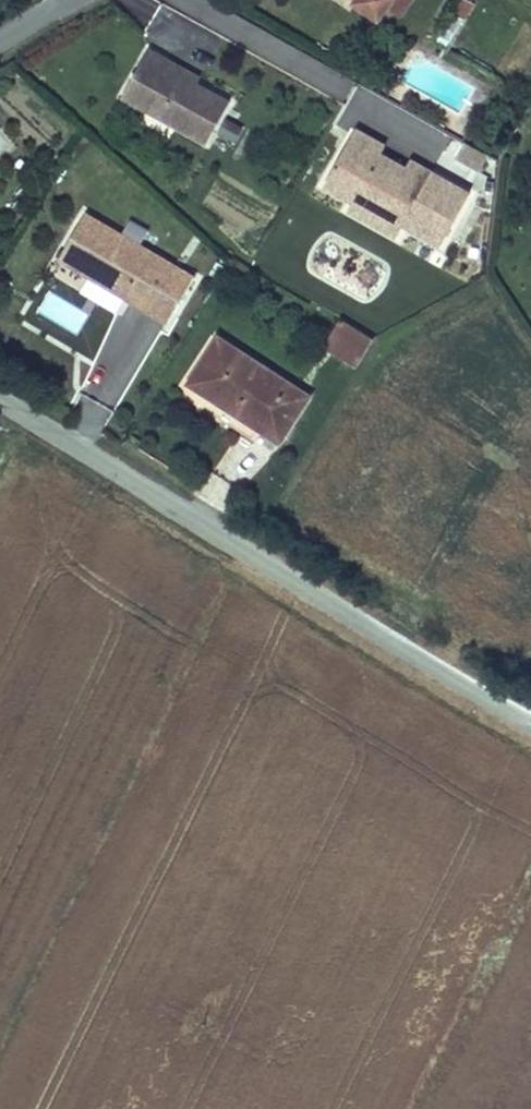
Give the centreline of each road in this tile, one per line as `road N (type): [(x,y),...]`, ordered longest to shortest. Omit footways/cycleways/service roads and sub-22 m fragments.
road 1 (residential): [(0,385),(530,720)]

